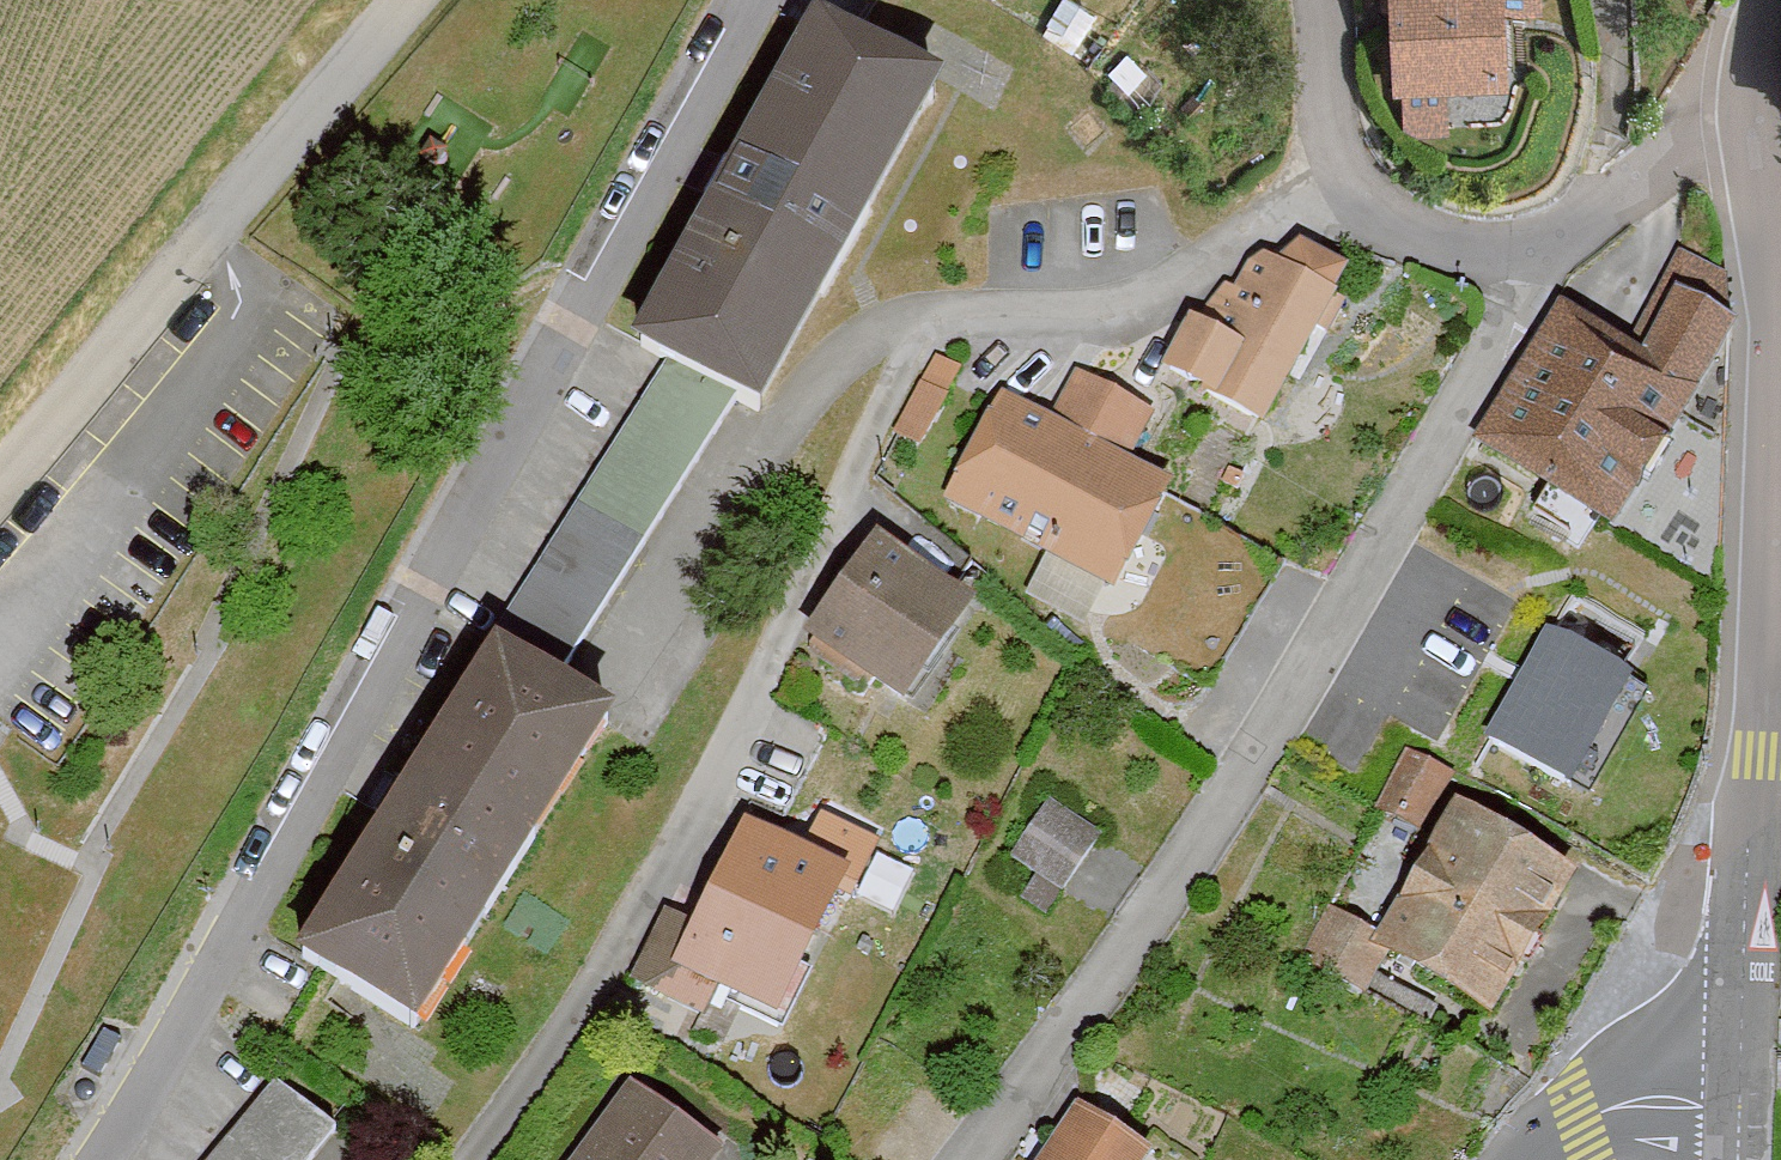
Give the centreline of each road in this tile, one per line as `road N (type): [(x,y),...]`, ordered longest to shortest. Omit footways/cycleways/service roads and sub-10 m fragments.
road 1 (residential): [(1353,184),(1215,273),(1098,317),(950,317),(898,377),(757,701),(598,986),(478,1159)]
road 2 (residential): [(751,0),(117,1159)]
road 3 (residential): [(1543,245),(1510,321),(1137,943),(967,1159)]
road 4 (residential): [(408,0),(0,480)]
road 5 (unclassified): [(1765,66),(1766,623)]
road 6 (residential): [(1766,623),(1739,1109)]
road 7 (residential): [(1765,66),(1616,197),(1543,245)]
road 8 (residential): [(1595,0),(1605,74),(1595,162),(1543,245)]
road 9 (residential): [(1739,1109),(1620,1110),(1527,1159)]
road 10 (residential): [(1543,245),(1466,248),(1416,233),(1383,216),(1353,184)]
road 11 (residential): [(1353,184),(1328,113),(1321,0)]

